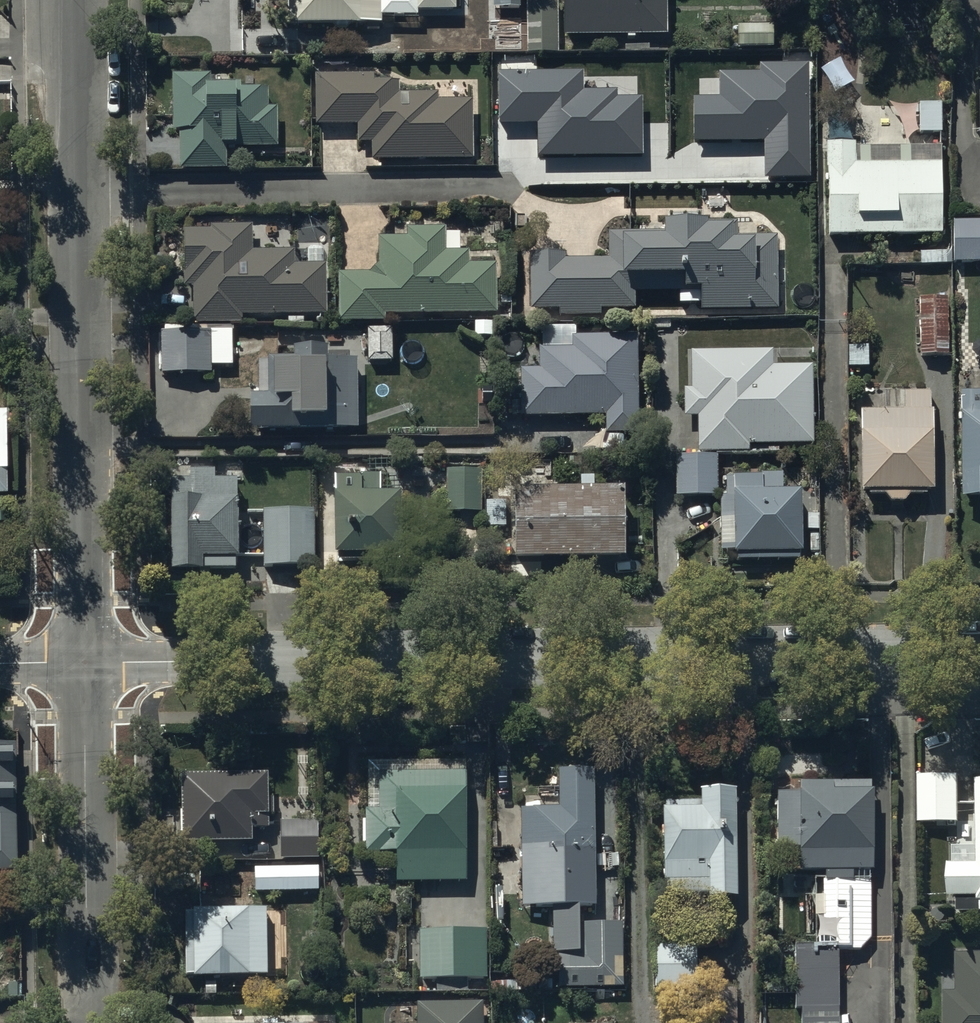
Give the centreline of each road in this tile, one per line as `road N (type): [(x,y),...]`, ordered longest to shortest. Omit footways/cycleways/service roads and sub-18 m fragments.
road 1 (unclassified): [(979,648),(80,659)]
road 2 (tertiary): [(80,659),(73,0)]
road 3 (tertiary): [(84,1022),(80,659)]

